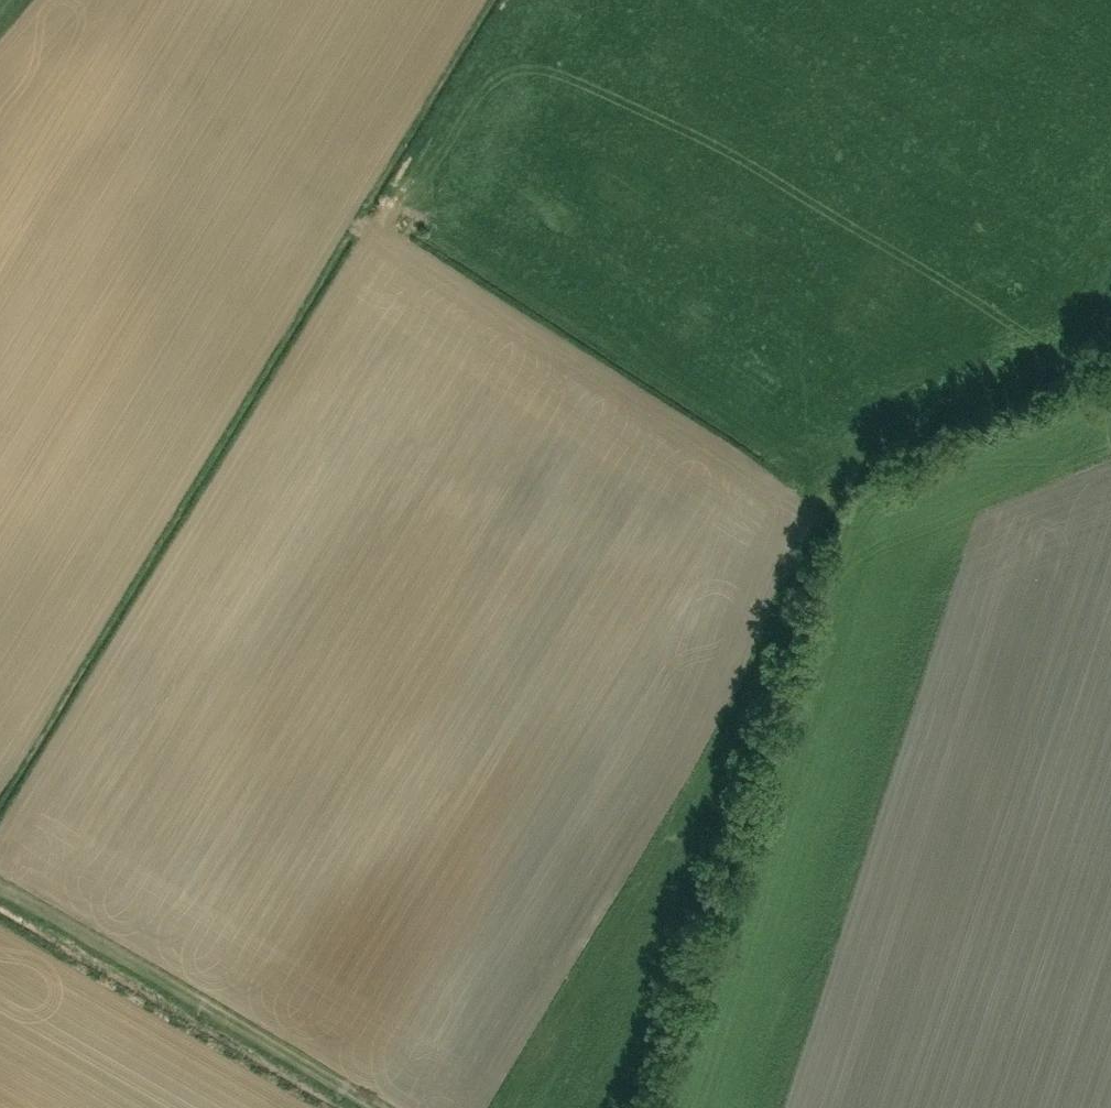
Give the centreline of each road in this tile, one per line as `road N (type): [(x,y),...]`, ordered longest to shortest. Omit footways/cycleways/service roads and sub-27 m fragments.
road 1 (track): [(0,885),(379,1107)]

